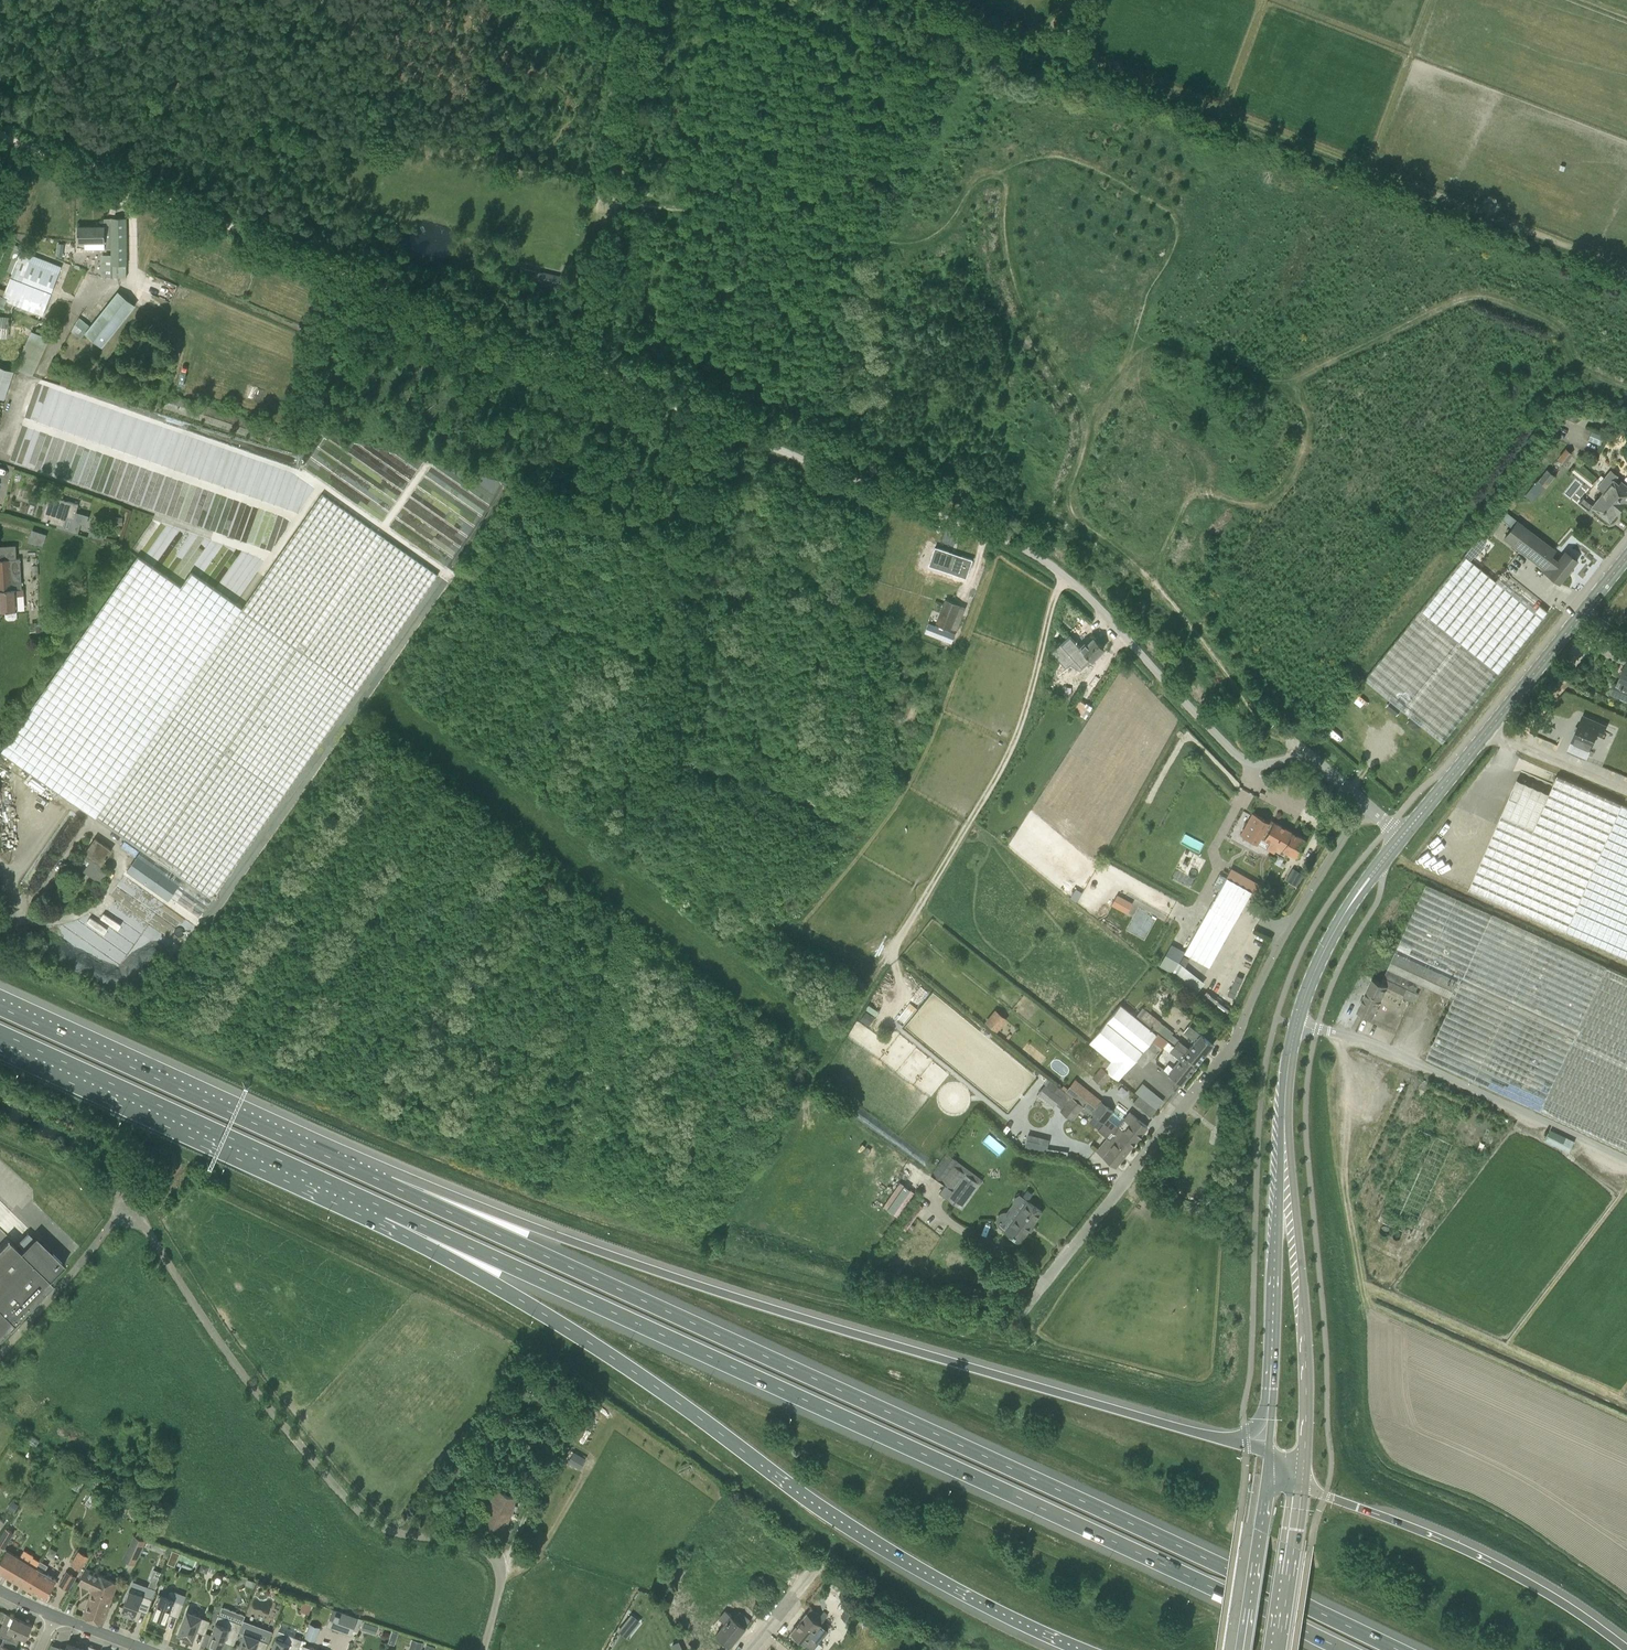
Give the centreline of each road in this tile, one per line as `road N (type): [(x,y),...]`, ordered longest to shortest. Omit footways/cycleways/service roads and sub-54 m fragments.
road 1 (track): [(1304,754),(1251,712),(1187,619),(1068,522),(1062,495),(1080,421),(1026,324),(1006,261),(1004,173),(986,170),(971,181),(954,218),(911,246),(618,203)]
road 2 (motorway): [(1403,1649),(389,1185)]
road 3 (motorway): [(390,1211),(1335,1649)]
road 4 (motorway): [(1269,1452),(684,1282),(389,1185)]
road 5 (track): [(1626,391),(1575,365),(1556,327),(1484,297),(1463,299),(1275,383),(1133,334),(1176,242),(1169,211),(1064,155),(994,170)]
road 6 (motorway): [(390,1211),(834,1518),(1083,1649)]
road 7 (track): [(722,427),(0,136)]
road 8 (unclassified): [(1366,807),(1304,754),(1261,768),(1244,763),(1089,597),(1037,557),(722,427)]
road 9 (track): [(1626,270),(937,0)]
road 10 (residential): [(485,1649),(498,1563),(485,1547),(405,1536),(362,1514),(220,1345),(131,1204)]
road 11 (unclassified): [(1018,1318),(1233,1048),(1275,955),(1366,807)]
road 12 (track): [(855,1005),(996,779),(1032,691),(1055,593),(1067,578)]
road 13 (motorway): [(0,1033),(390,1211)]
road 14 (motorway): [(389,1185),(0,1007)]
road 15 (track): [(597,373),(645,0)]
road 16 (primary): [(1303,1487),(1303,1281),(1284,1119)]
road 17 (motorway): [(1626,1646),(1495,1562),(1303,1487)]
road 18 (primary): [(1402,837),(1626,556)]
road 19 (unclassified): [(1626,1162),(1360,1038),(1296,1024)]
road 20 (primary): [(1284,1119),(1269,1452)]
road 21 (track): [(1293,381),(1309,433),(1284,490),(1266,505),(1197,495),(1148,584)]
road 22 (track): [(889,708),(847,619),(889,495)]
road 23 (primary): [(1296,1024),(1350,906),(1402,837)]
road 24 (unclassified): [(0,1353),(131,1204)]
road 25 (track): [(722,427),(689,597)]
road 26 (primary): [(1279,1649),(1303,1487)]
road 27 (primary): [(1264,1487),(1240,1649)]
road 28 (unclassified): [(823,1574),(953,1649)]

